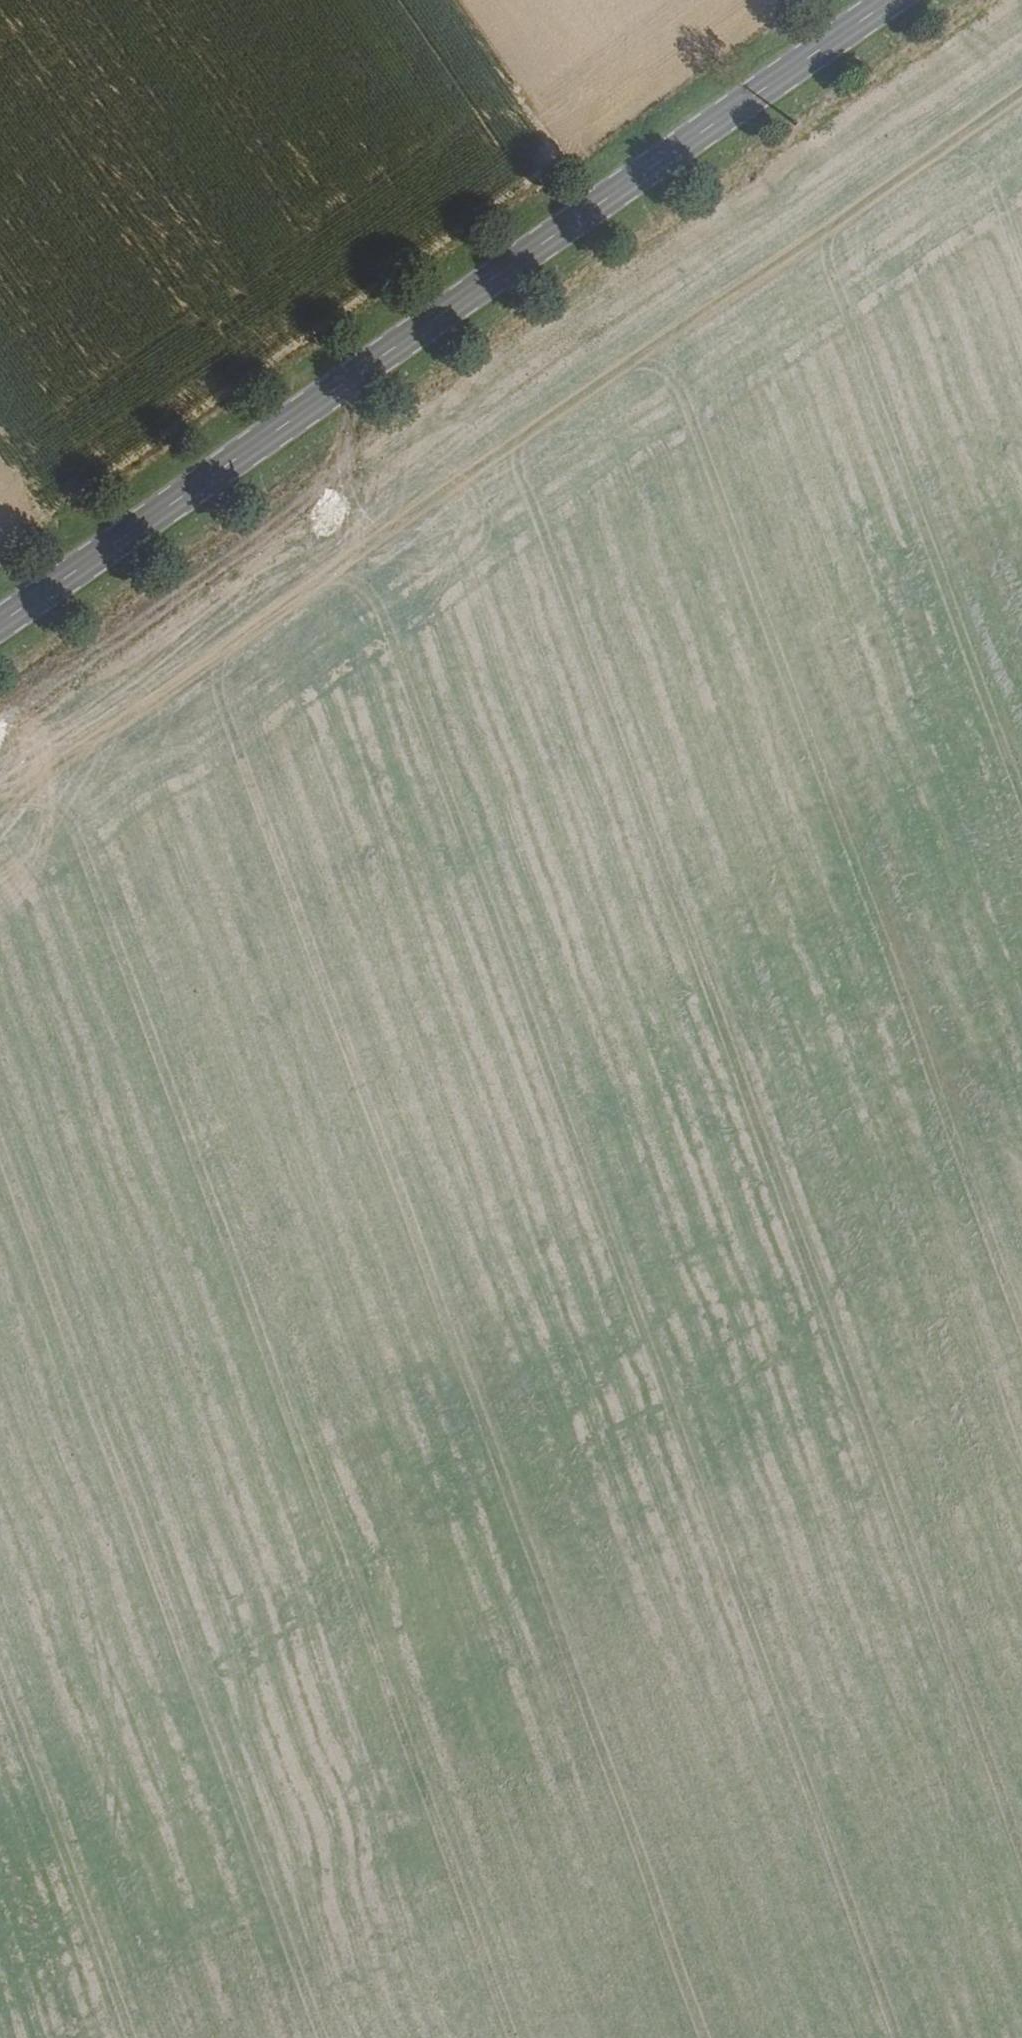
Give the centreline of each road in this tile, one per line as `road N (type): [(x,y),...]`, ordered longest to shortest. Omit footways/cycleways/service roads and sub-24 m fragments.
road 1 (secondary): [(0,620),(893,0)]

